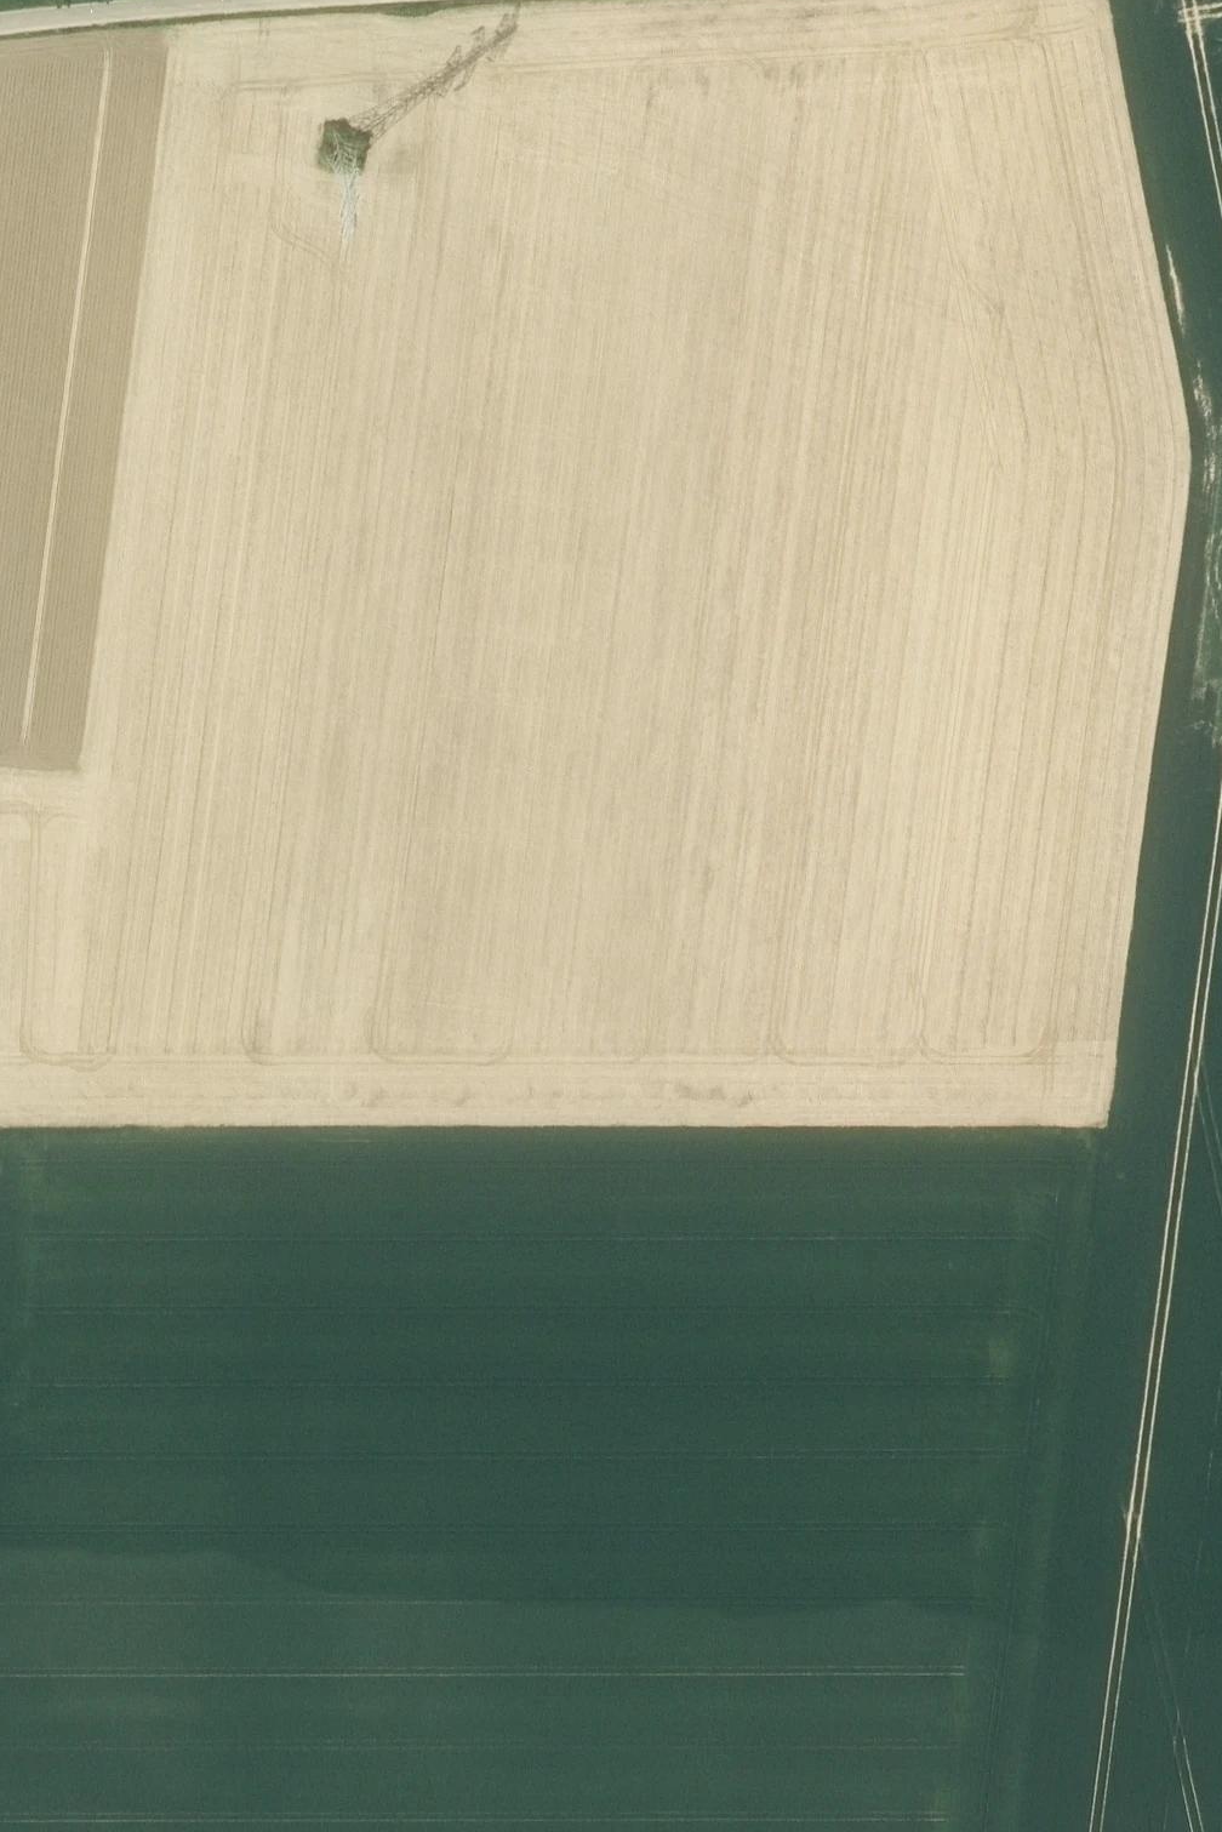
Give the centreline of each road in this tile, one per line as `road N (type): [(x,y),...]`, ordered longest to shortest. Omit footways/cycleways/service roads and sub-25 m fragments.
road 1 (unclassified): [(0,25),(195,0)]

